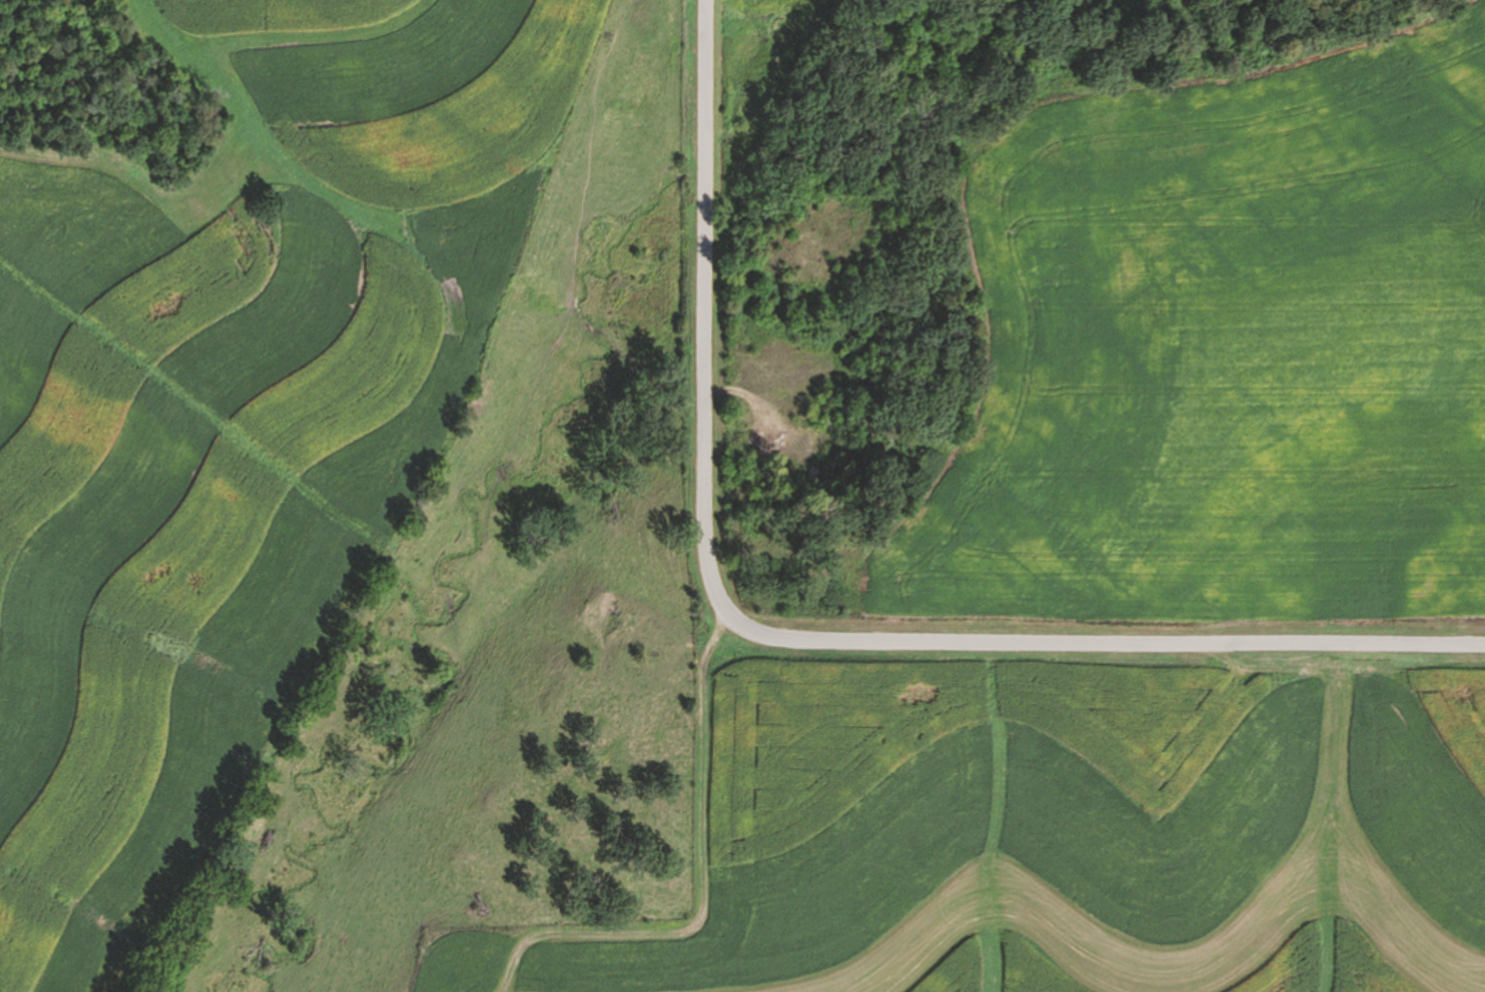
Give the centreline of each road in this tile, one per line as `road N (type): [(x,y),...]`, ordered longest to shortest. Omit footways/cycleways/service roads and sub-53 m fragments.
road 1 (residential): [(705,0),(706,556),(727,608),(746,624),(811,638),(1484,642)]

